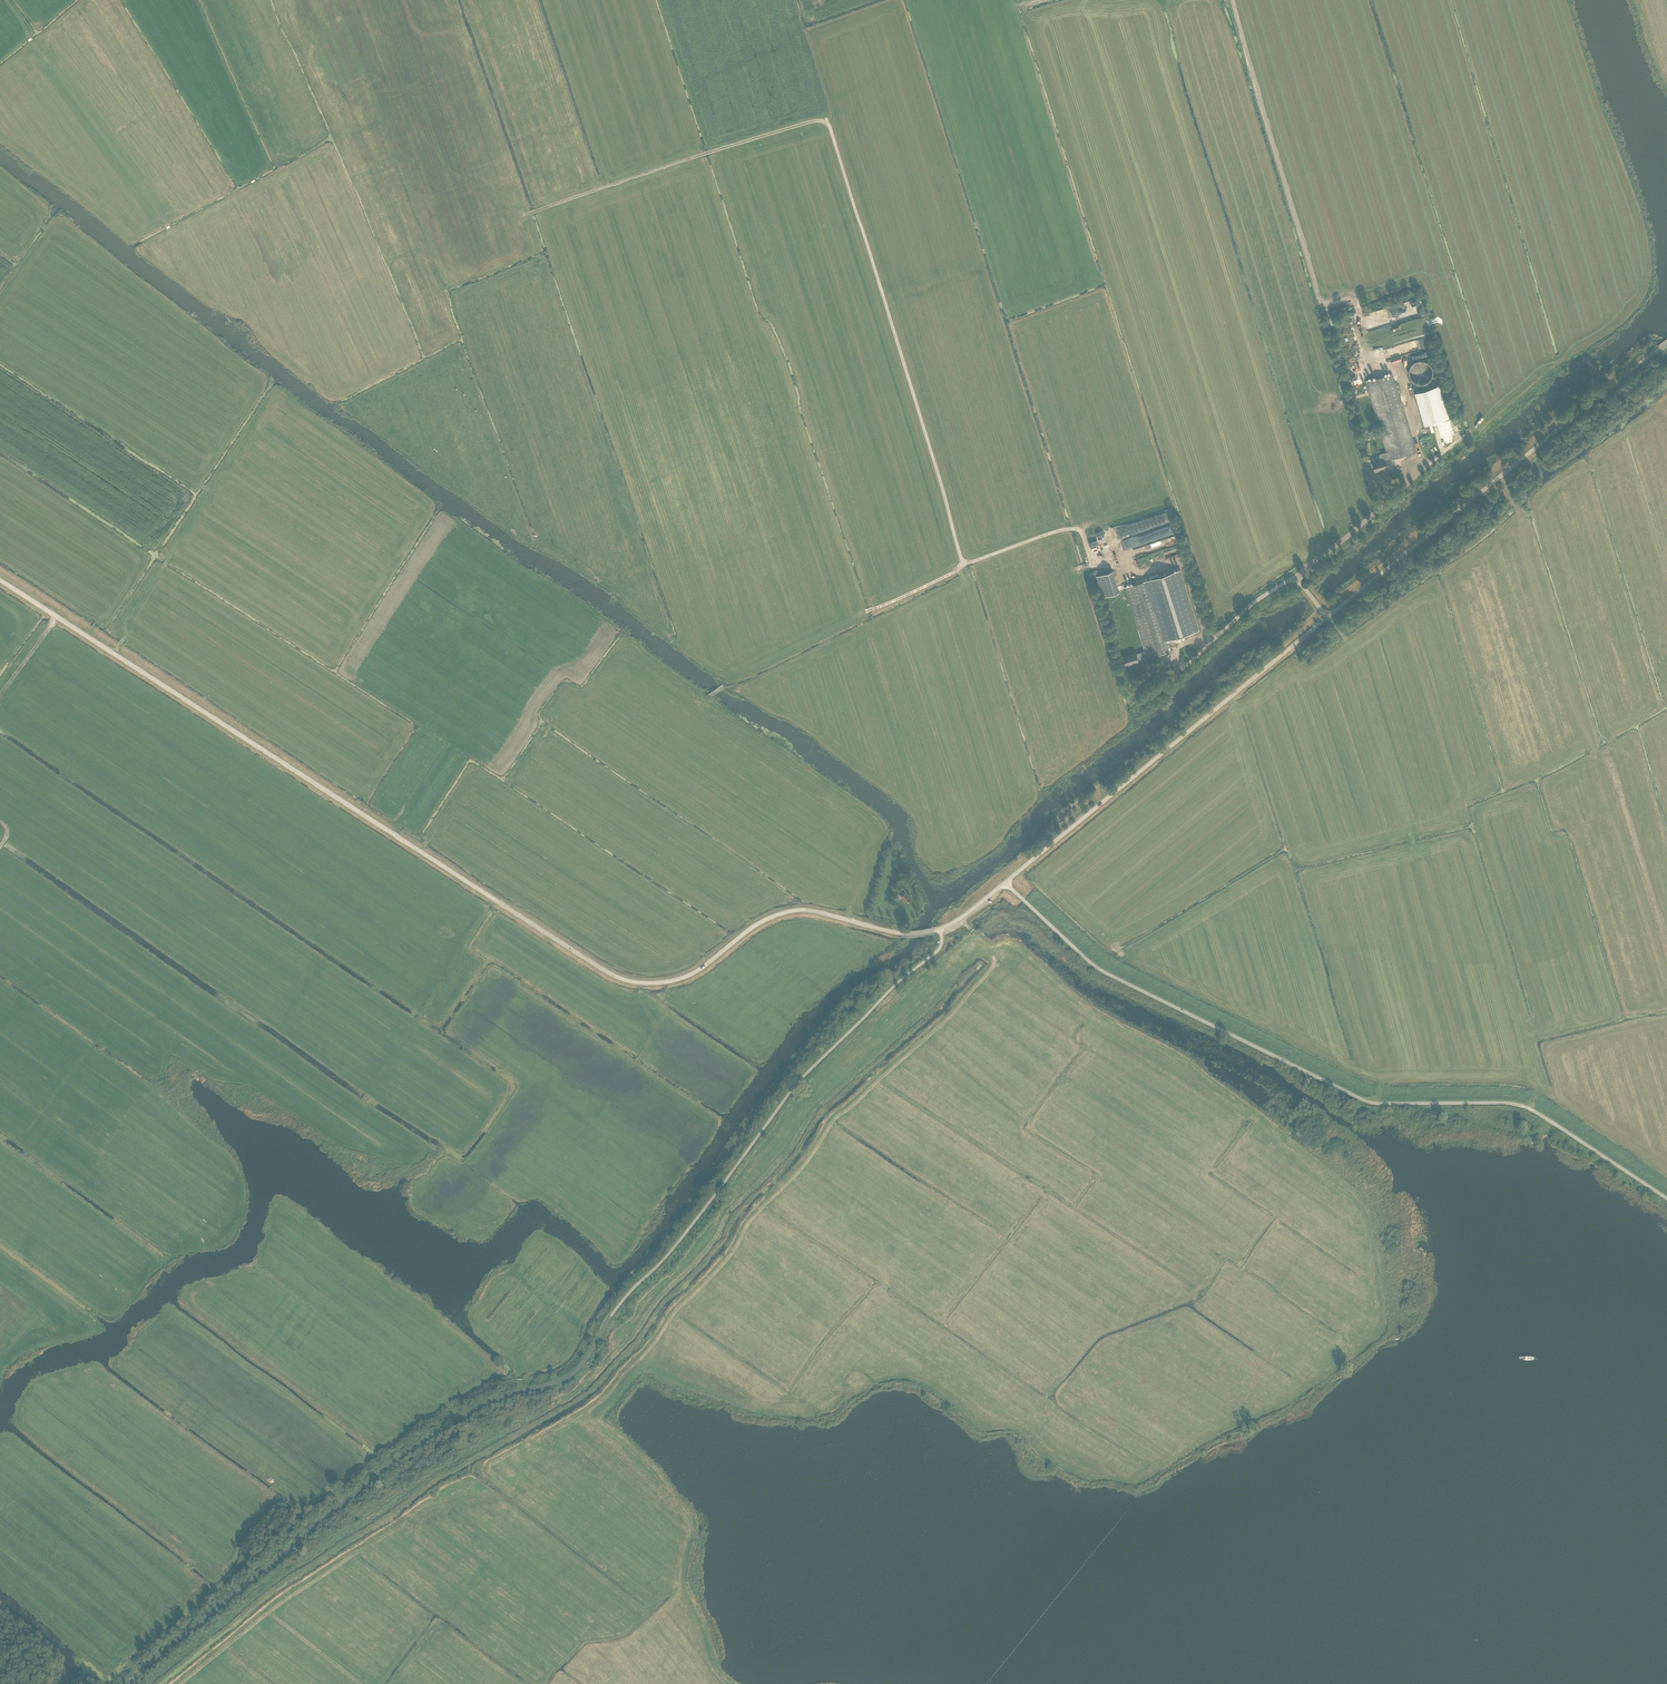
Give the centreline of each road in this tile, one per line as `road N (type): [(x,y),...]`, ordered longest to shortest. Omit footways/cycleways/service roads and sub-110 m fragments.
road 1 (unclassified): [(1005,882),(931,932),(898,933),(798,911),(757,926),(685,979),(622,980),(0,581)]
road 2 (track): [(963,565),(827,122),(524,215)]
road 3 (unclassified): [(1666,1200),(1527,1109),(1357,1099),(1105,975),(1005,882)]
road 4 (track): [(1571,351),(1422,471),(1397,364),(1374,365),(1356,303),(1319,297),(1231,0)]
road 5 (track): [(959,919),(991,950),(989,974),(834,1118),(655,1344),(602,1401),(560,1428)]
road 6 (unclassified): [(1328,618),(1666,343)]
road 7 (unclassified): [(1005,882),(1328,618)]
road 8 (track): [(1210,641),(1181,561),(1100,566),(1071,529),(963,565)]
road 9 (unclassified): [(1293,575),(1422,471)]
road 10 (unclassified): [(1174,657),(1185,668),(1239,611),(1293,575)]

